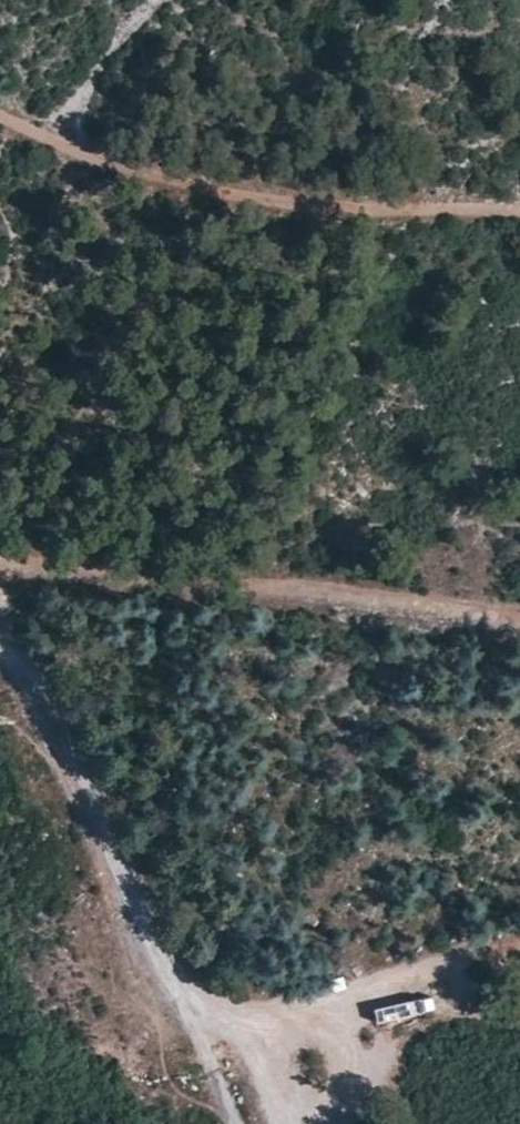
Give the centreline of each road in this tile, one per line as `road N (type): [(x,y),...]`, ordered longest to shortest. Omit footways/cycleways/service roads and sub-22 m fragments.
road 1 (unclassified): [(228,1123),(33,674),(0,645)]
road 2 (track): [(519,220),(366,201),(64,134),(0,106)]
road 3 (track): [(519,624),(0,557)]
road 4 (track): [(519,948),(318,1028),(194,1033)]
road 5 (track): [(326,1123),(432,989)]

